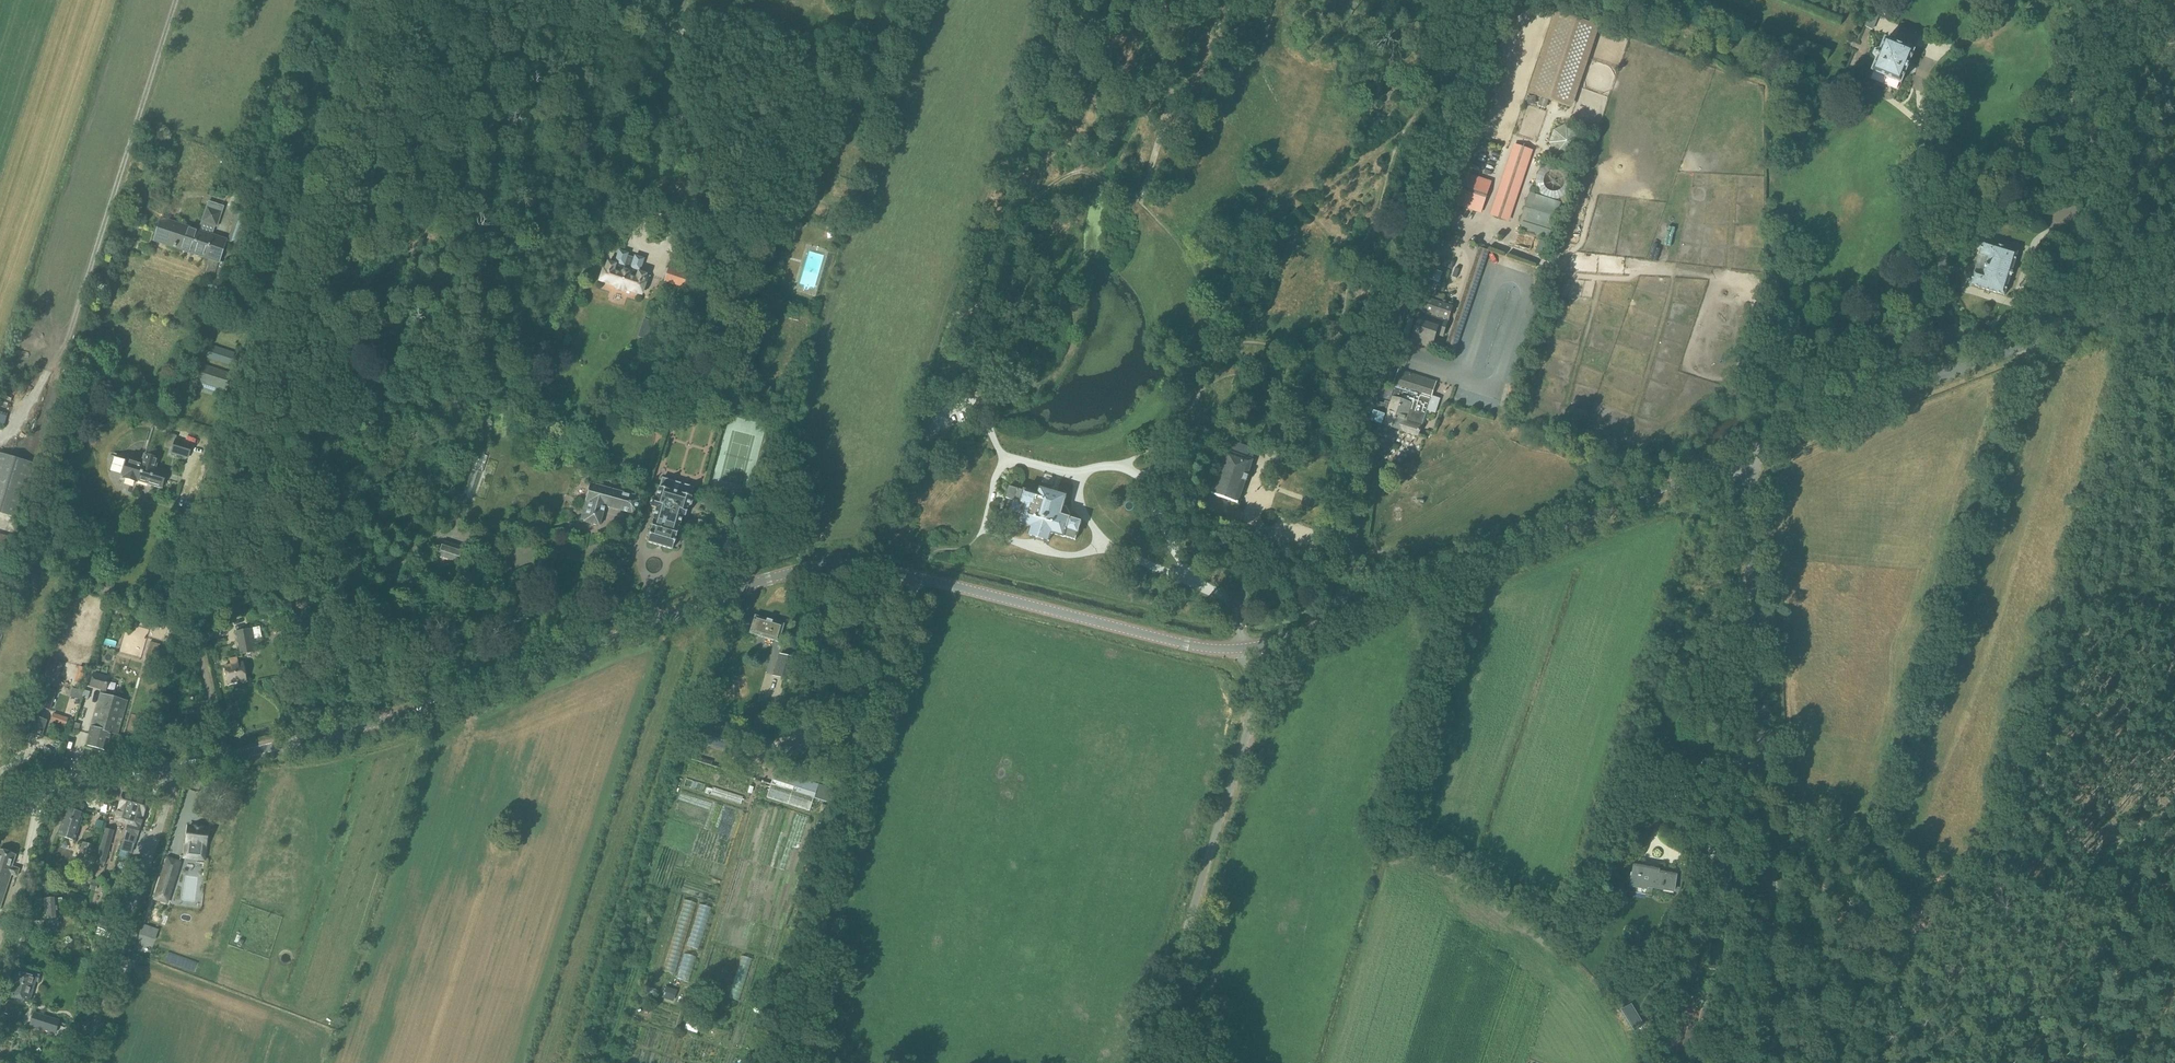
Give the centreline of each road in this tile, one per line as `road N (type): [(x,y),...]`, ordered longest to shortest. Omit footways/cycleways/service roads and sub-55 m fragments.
road 1 (tertiary): [(226,758),(461,698),(826,563),(924,578),(1184,644),(1246,649)]
road 2 (unclassified): [(226,758),(196,618),(400,0)]
road 3 (tertiary): [(1780,1062),(1751,502),(1741,458)]
road 4 (track): [(1081,477),(1005,459),(983,531),(1080,556),(1097,543),(1192,584),(1140,475),(1107,465)]
road 5 (track): [(176,0),(65,344),(0,442)]
road 6 (tertiary): [(1741,458),(2174,287)]
road 7 (unclassified): [(1211,1062),(1190,1000),(1187,922),(1251,722),(1246,649)]
road 8 (tertiary): [(1379,603),(1741,458)]
road 9 (unclassified): [(1498,0),(1378,360)]
road 10 (unclassified): [(83,1062),(172,789),(171,768)]
road 11 (track): [(1199,0),(1141,203),(1082,170)]
road 12 (unclassified): [(1379,603),(1358,547),(1373,452),(1365,402),(1378,360)]
road 13 (track): [(866,686),(788,729),(754,792)]
road 14 (residential): [(39,796),(0,945)]
road 15 (tertiary): [(1246,649),(1379,603)]
road 16 (tertiary): [(39,796),(171,768)]

